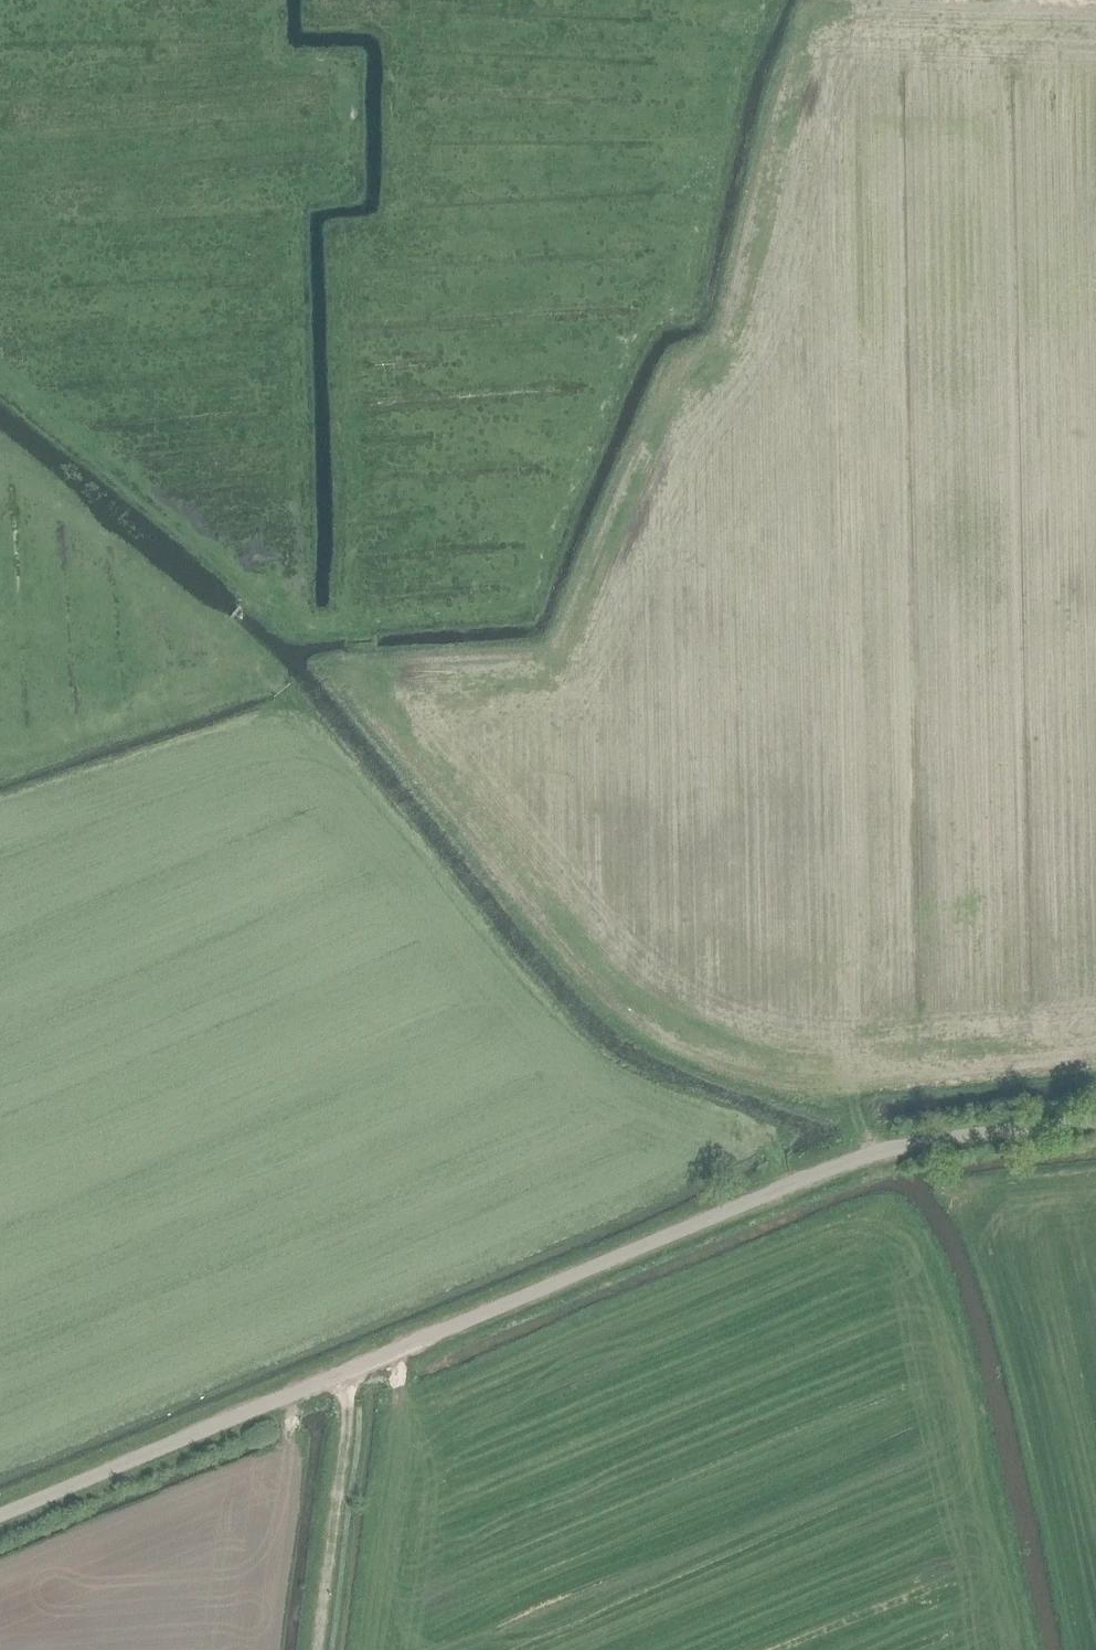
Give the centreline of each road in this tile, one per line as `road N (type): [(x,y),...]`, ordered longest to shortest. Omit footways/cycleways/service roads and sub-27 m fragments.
road 1 (unclassified): [(1095,1126),(870,1153),(0,1520)]

